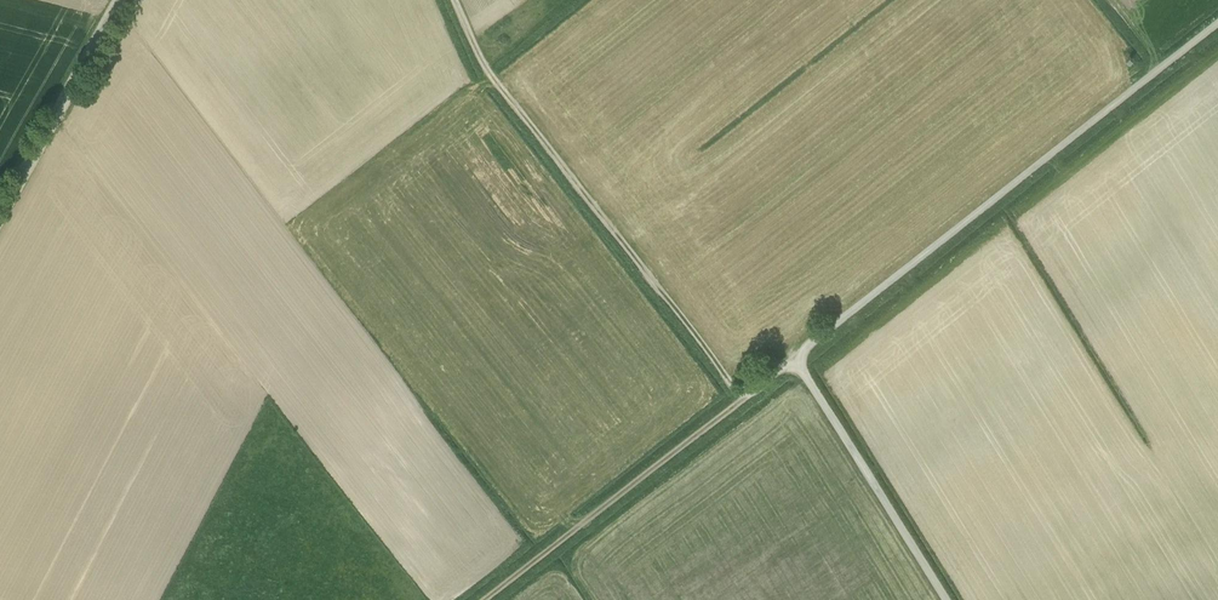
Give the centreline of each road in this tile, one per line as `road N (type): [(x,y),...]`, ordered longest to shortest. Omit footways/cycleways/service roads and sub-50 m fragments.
road 1 (track): [(740,396),(1217,19)]
road 2 (track): [(456,0),(487,72),(740,396)]
road 3 (track): [(481,599),(740,396)]
road 4 (track): [(793,357),(945,599)]
road 5 (tertiary): [(0,218),(120,0)]

